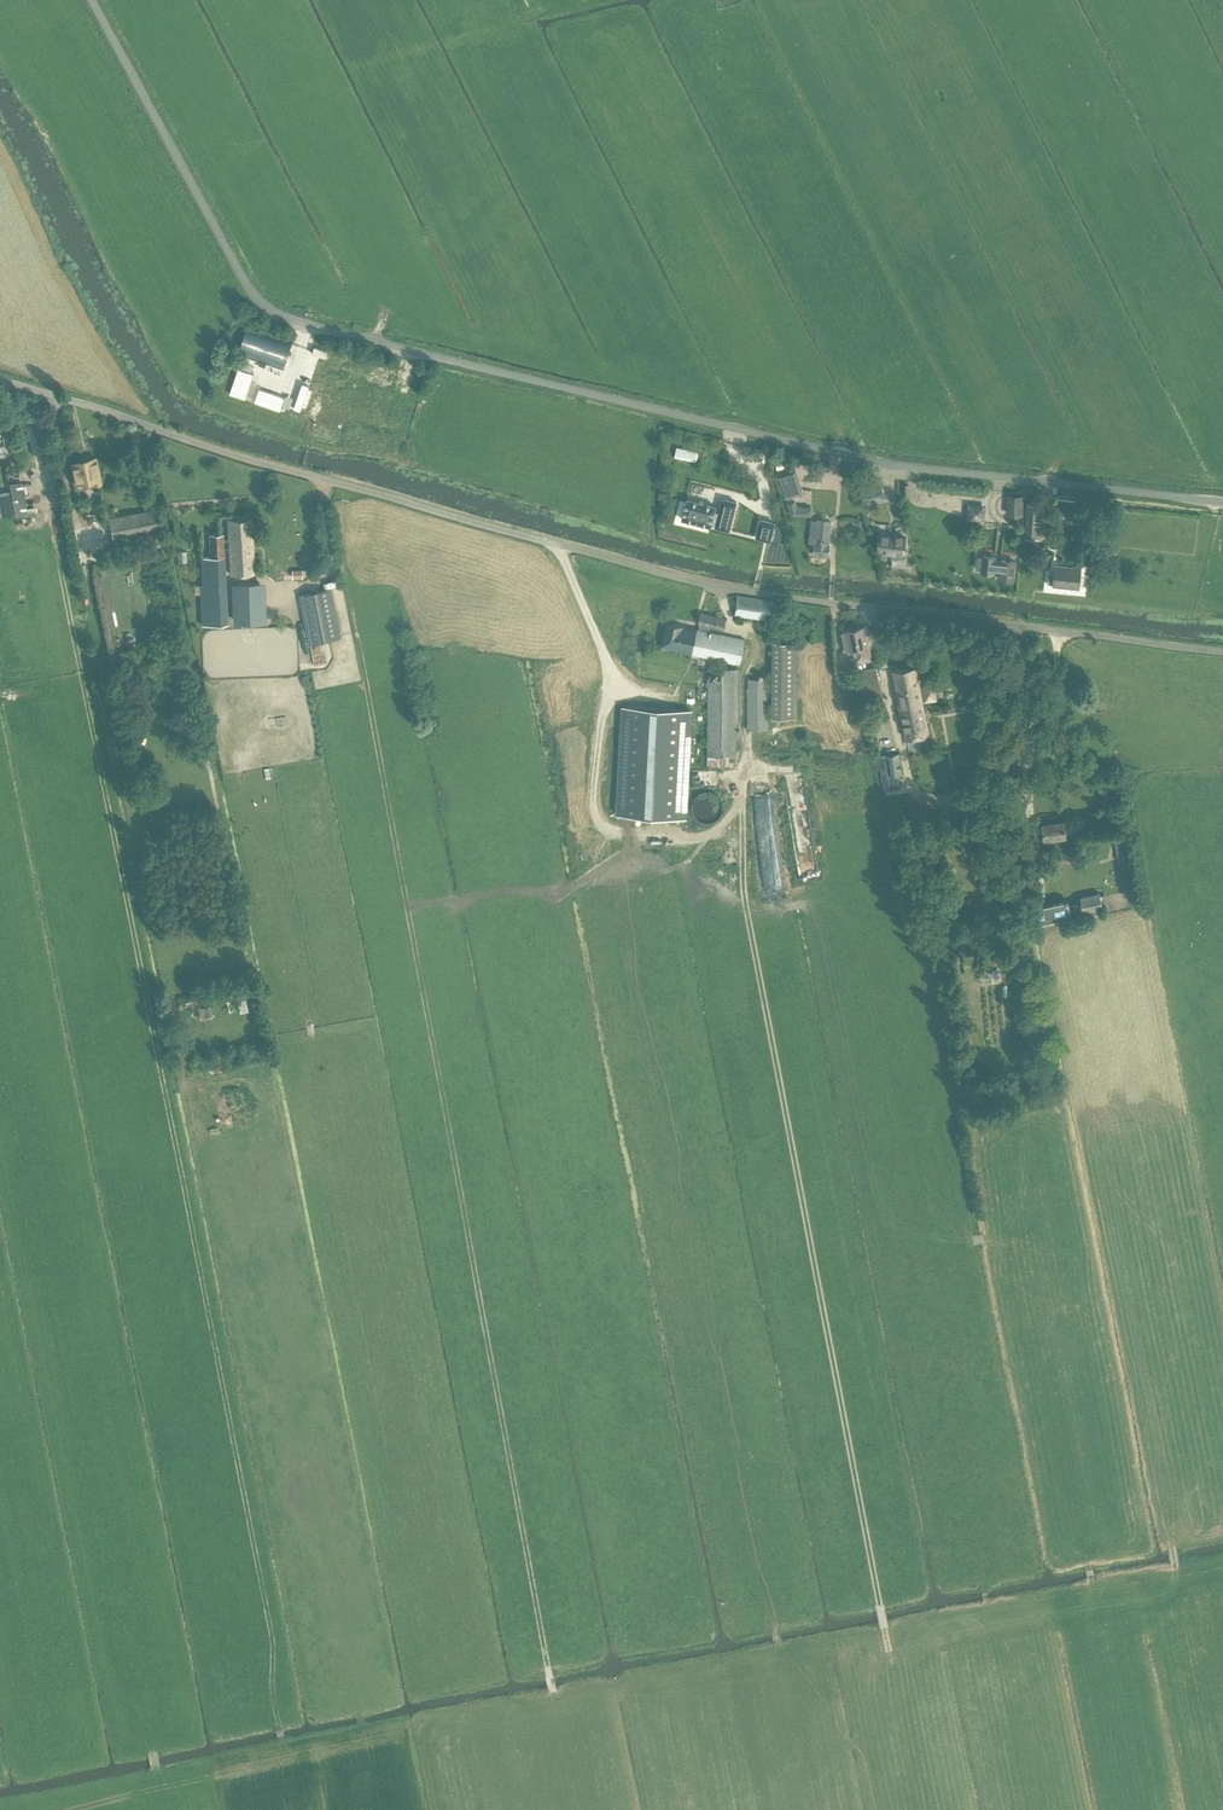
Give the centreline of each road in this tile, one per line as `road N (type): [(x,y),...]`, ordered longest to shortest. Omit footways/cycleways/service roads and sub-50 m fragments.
road 1 (track): [(279,1727),(272,1640),(51,510),(8,383)]
road 2 (unclassified): [(91,0),(247,285),(285,318),(893,465),(1222,502)]
road 3 (unclassified): [(0,381),(243,458),(701,584),(1222,653)]
road 4 (track): [(553,1693),(353,608),(346,486)]

